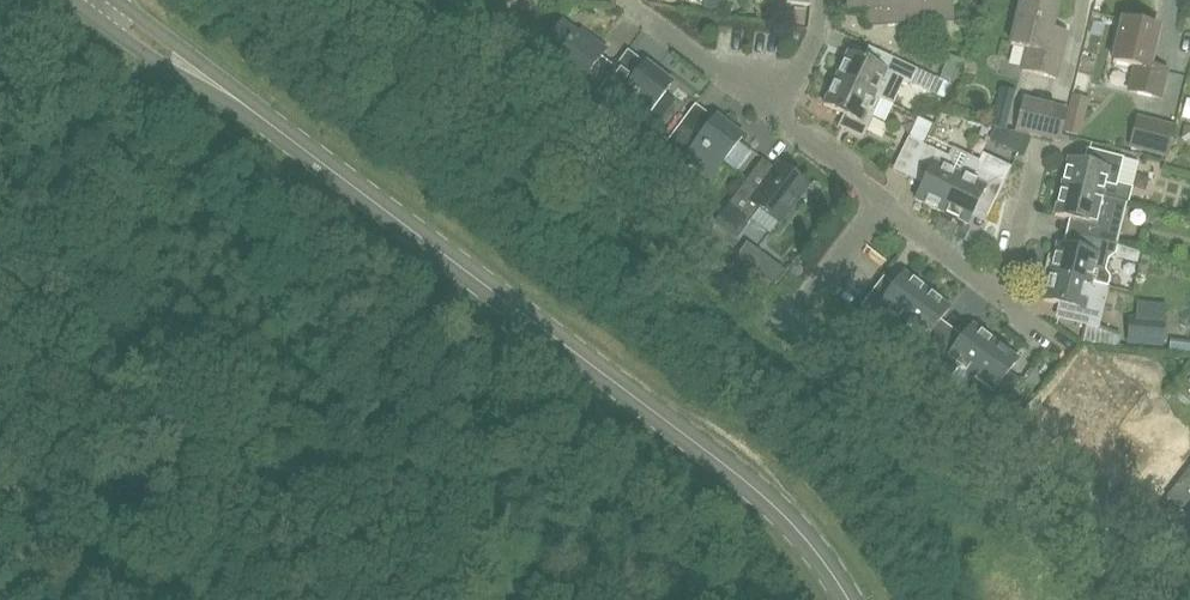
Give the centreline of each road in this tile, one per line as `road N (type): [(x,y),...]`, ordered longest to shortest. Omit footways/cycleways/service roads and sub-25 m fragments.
road 1 (primary): [(846,599),(754,489),(102,0)]
road 2 (residential): [(789,328),(438,65),(420,44),(410,0)]
road 3 (residential): [(1150,599),(789,328)]
road 4 (residential): [(1002,299),(1041,148)]
road 5 (residential): [(789,328),(884,205)]
road 6 (residential): [(884,205),(765,111)]
road 7 (residential): [(765,111),(646,18)]
road 8 (residential): [(1002,299),(884,205)]
road 9 (residential): [(765,111),(809,53),(824,0)]

